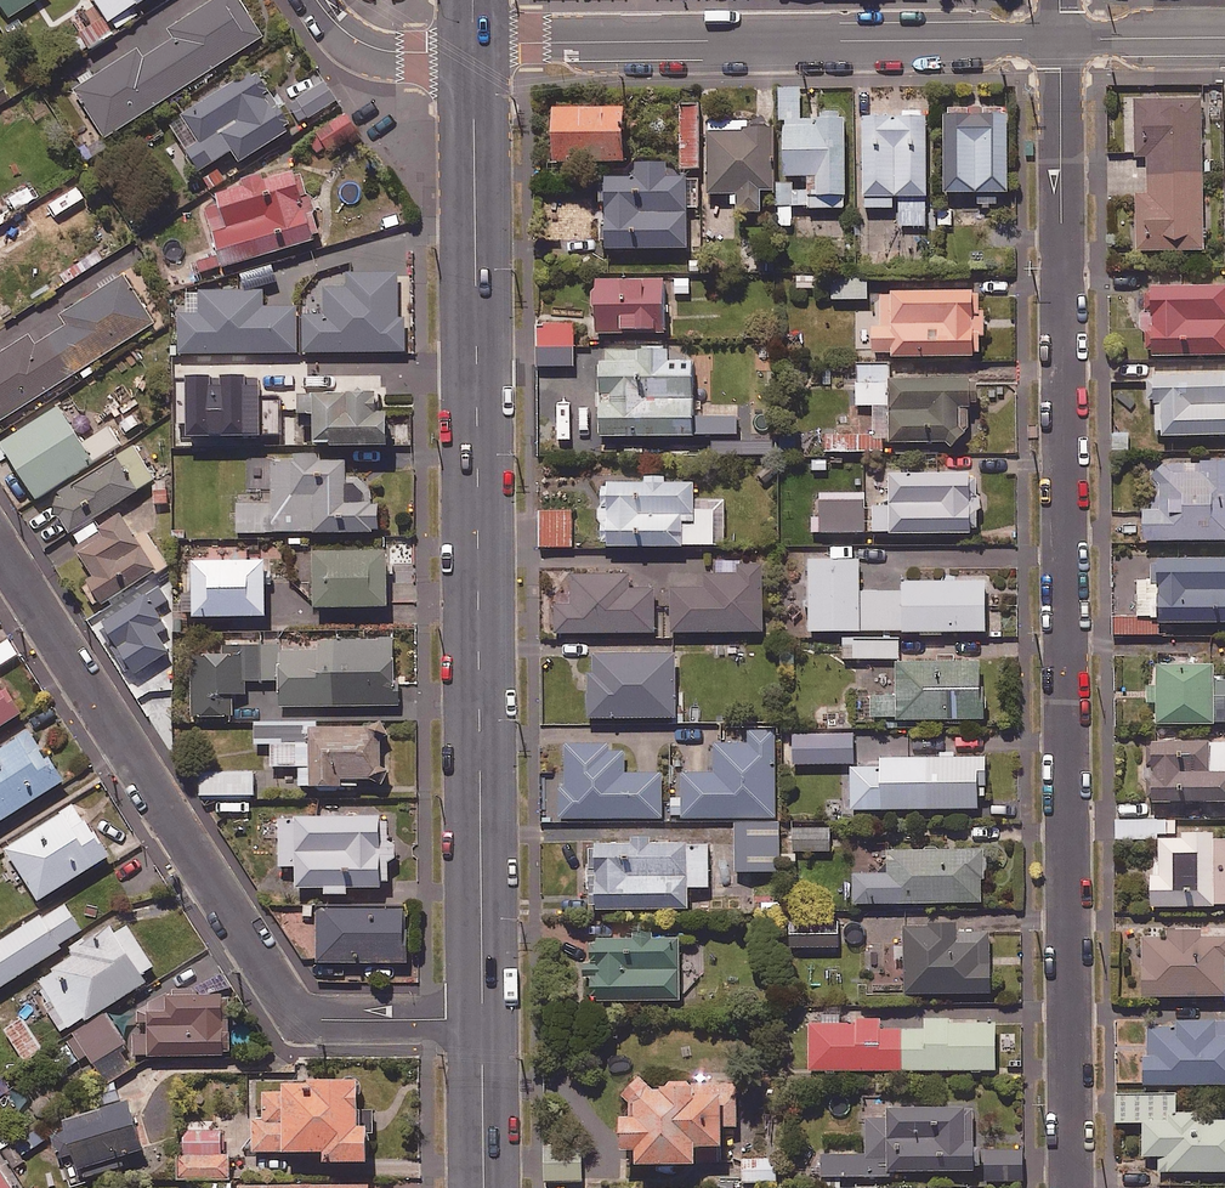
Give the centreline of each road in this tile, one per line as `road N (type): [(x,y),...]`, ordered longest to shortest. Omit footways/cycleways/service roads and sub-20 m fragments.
road 1 (residential): [(1060,39),(1072,1187)]
road 2 (tertiary): [(482,1019),(473,52)]
road 3 (residential): [(0,549),(302,1014),(482,1019)]
road 4 (residential): [(1060,39),(473,44)]
road 5 (residential): [(473,52),(390,51),(342,30),(321,0)]
road 6 (tertiary): [(484,1187),(482,1019)]
road 7 (residential): [(1224,37),(1060,39)]

